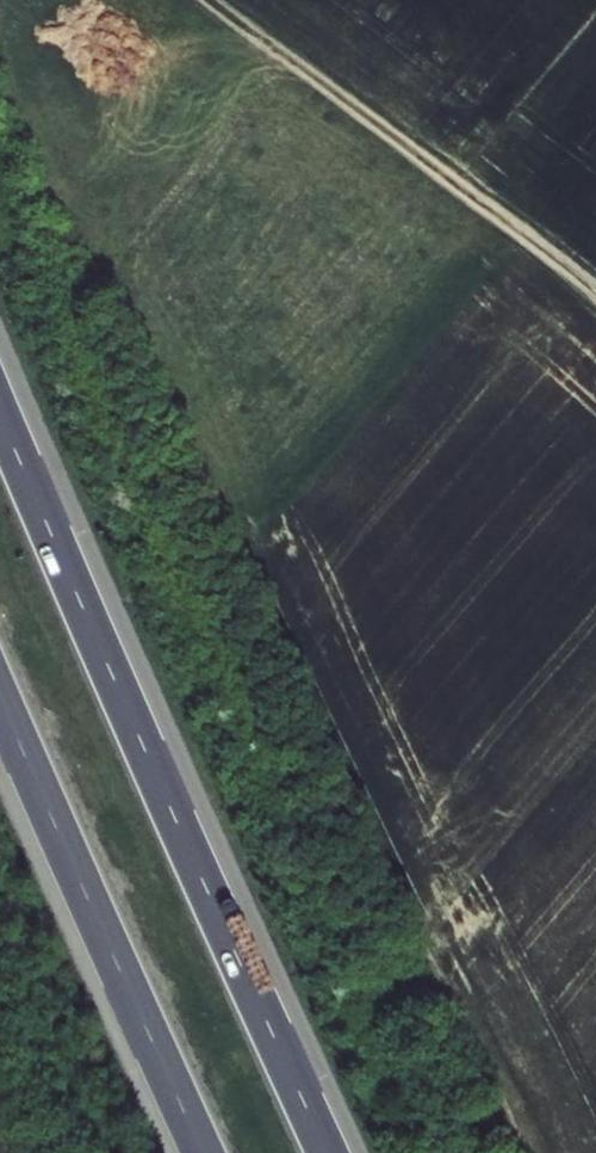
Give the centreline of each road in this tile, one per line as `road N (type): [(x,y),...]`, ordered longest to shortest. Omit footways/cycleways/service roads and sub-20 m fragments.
road 1 (motorway): [(326,1152),(0,413)]
road 2 (track): [(595,310),(181,0)]
road 3 (motorway): [(0,701),(201,1152)]

